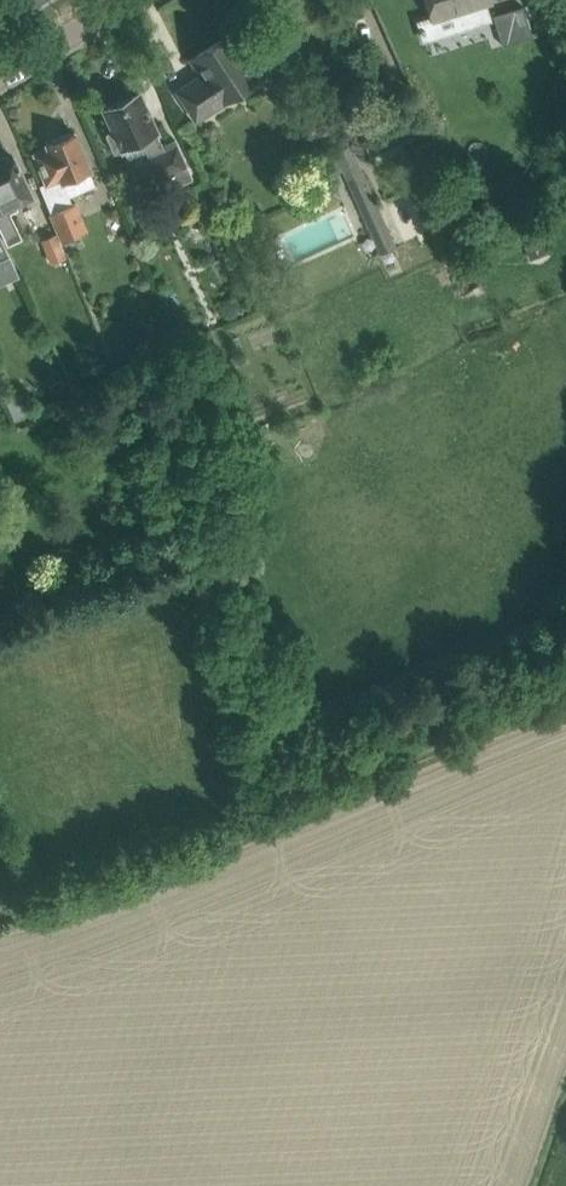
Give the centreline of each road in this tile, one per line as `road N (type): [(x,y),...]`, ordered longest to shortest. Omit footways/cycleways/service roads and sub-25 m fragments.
road 1 (residential): [(129,0),(0,76)]

